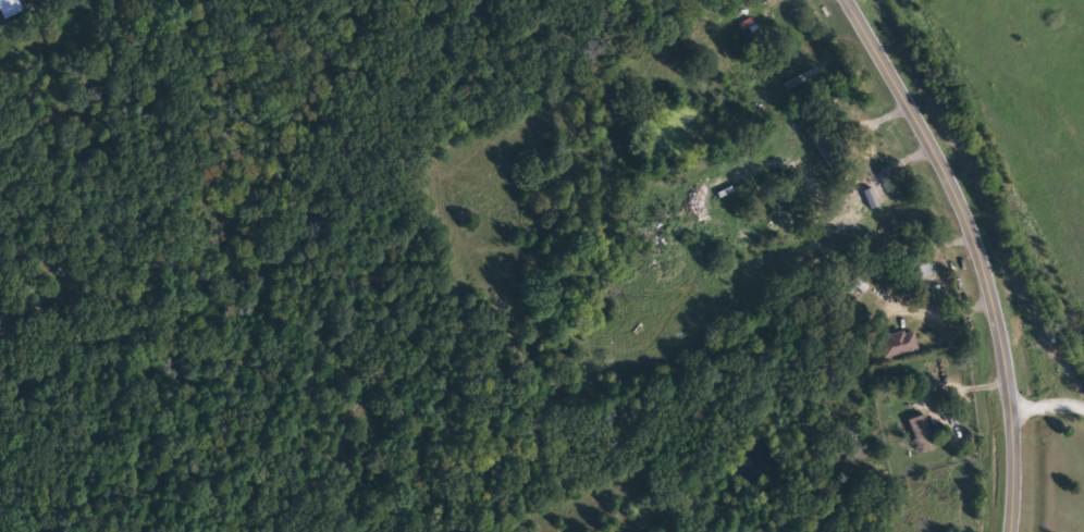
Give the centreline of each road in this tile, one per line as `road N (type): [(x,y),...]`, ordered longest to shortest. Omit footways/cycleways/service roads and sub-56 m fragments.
road 1 (tertiary): [(1012,531),(1014,431),(994,297),(943,157),(853,0)]

